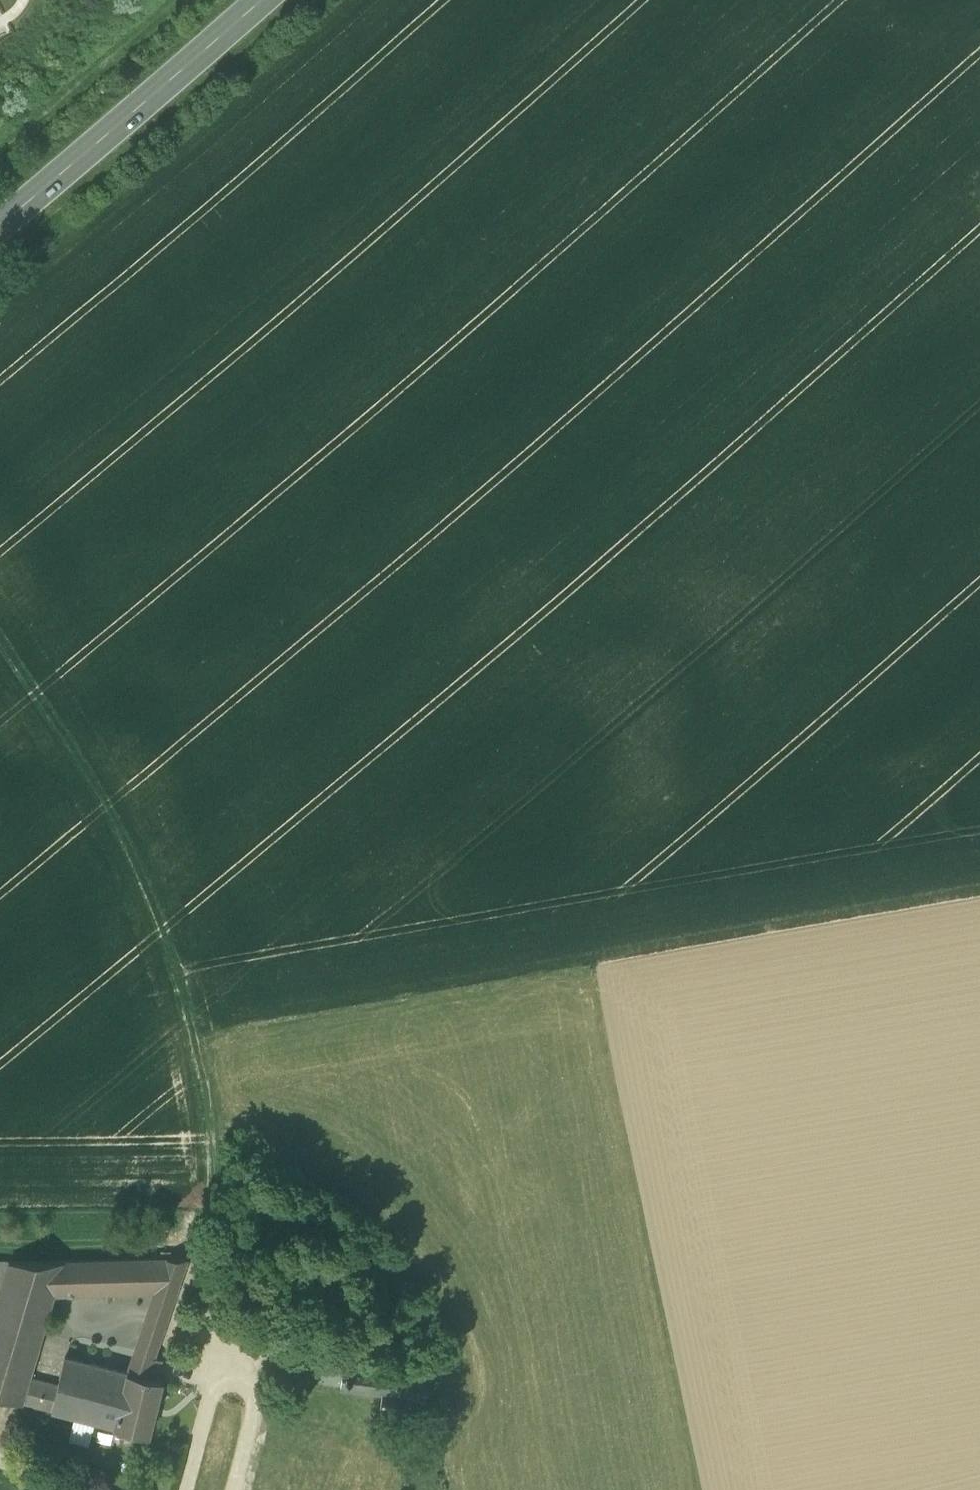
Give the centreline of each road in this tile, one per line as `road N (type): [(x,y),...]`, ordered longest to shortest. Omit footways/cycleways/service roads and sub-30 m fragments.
road 1 (track): [(221,1351),(198,1322),(219,1144),(193,1031),(142,868),(75,748),(0,639)]
road 2 (primary): [(0,226),(263,0)]

